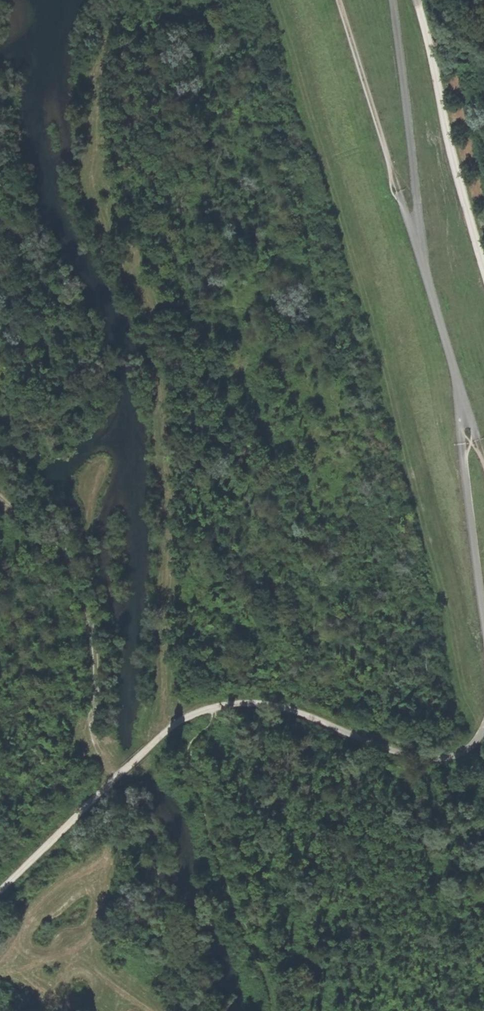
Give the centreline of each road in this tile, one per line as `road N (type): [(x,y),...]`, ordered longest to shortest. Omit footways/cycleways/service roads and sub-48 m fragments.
road 1 (track): [(106,28),(92,170),(138,277),(157,381),(168,489),(170,728)]
road 2 (track): [(0,890),(170,728),(225,706),(274,703),(424,759),(469,748),(483,727)]
road 3 (track): [(483,268),(417,0)]
road 4 (track): [(338,0),(419,249)]
road 5 (track): [(419,249),(392,0)]
road 6 (track): [(483,608),(461,389)]
road 7 (track): [(461,389),(419,249)]

